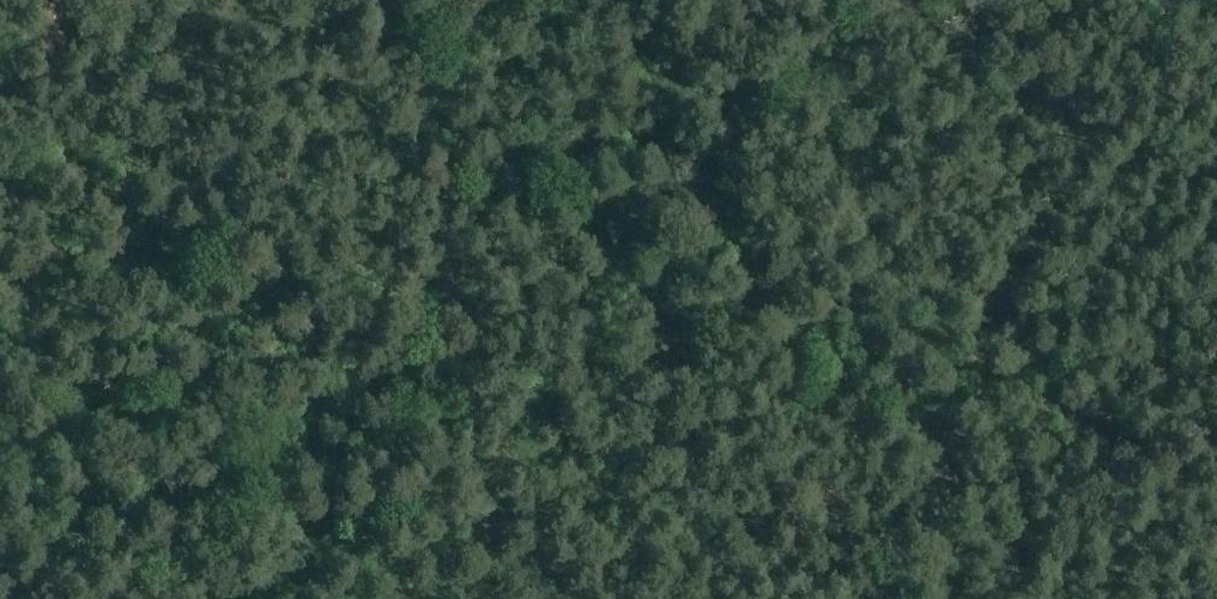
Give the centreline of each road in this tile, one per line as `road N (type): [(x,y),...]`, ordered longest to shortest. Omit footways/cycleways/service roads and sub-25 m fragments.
road 1 (track): [(697,341),(651,419),(576,500),(326,598)]
road 2 (track): [(550,0),(626,290),(697,341)]

